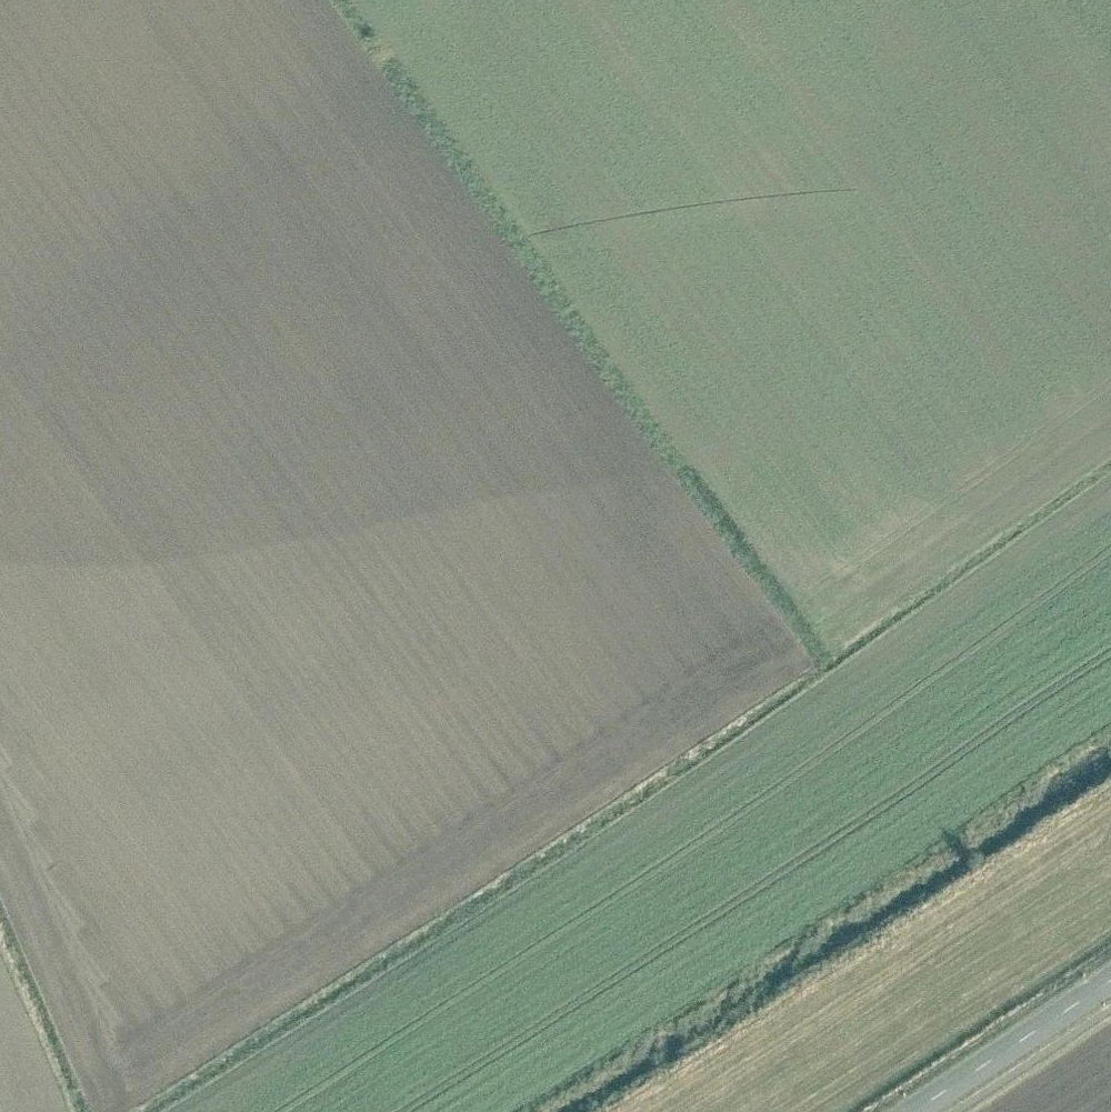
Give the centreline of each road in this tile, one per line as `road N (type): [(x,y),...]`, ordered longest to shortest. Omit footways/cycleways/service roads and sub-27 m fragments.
road 1 (residential): [(917,1111),(1110,985)]

